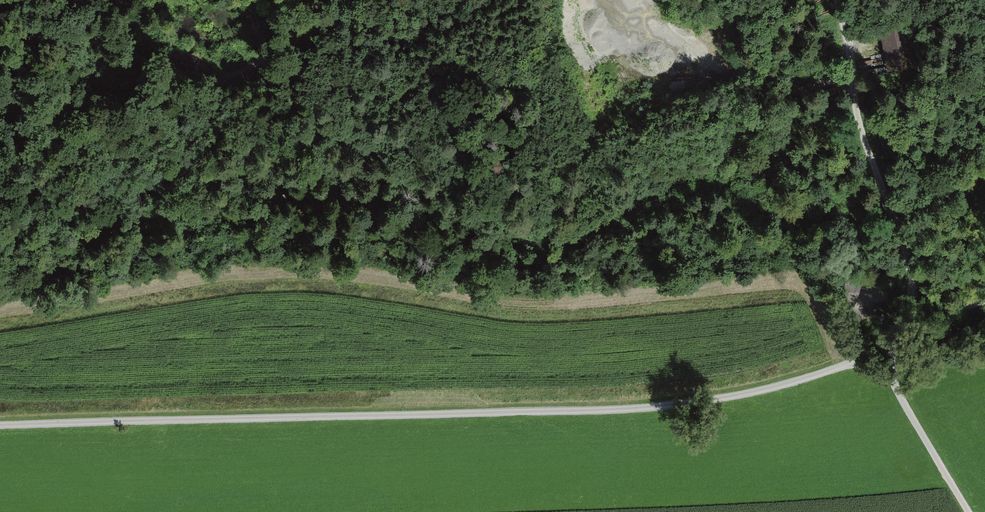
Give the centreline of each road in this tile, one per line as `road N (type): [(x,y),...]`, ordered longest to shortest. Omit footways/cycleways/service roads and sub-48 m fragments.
road 1 (track): [(850,79),(779,95),(724,158),(569,238),(509,243),(339,194),(138,219),(0,264)]
road 2 (track): [(851,363),(789,384),(640,411),(0,425)]
road 3 (track): [(850,79),(914,286),(899,326)]
road 4 (track): [(899,326),(894,383),(968,511)]
road 5 (track): [(779,95),(649,22)]

